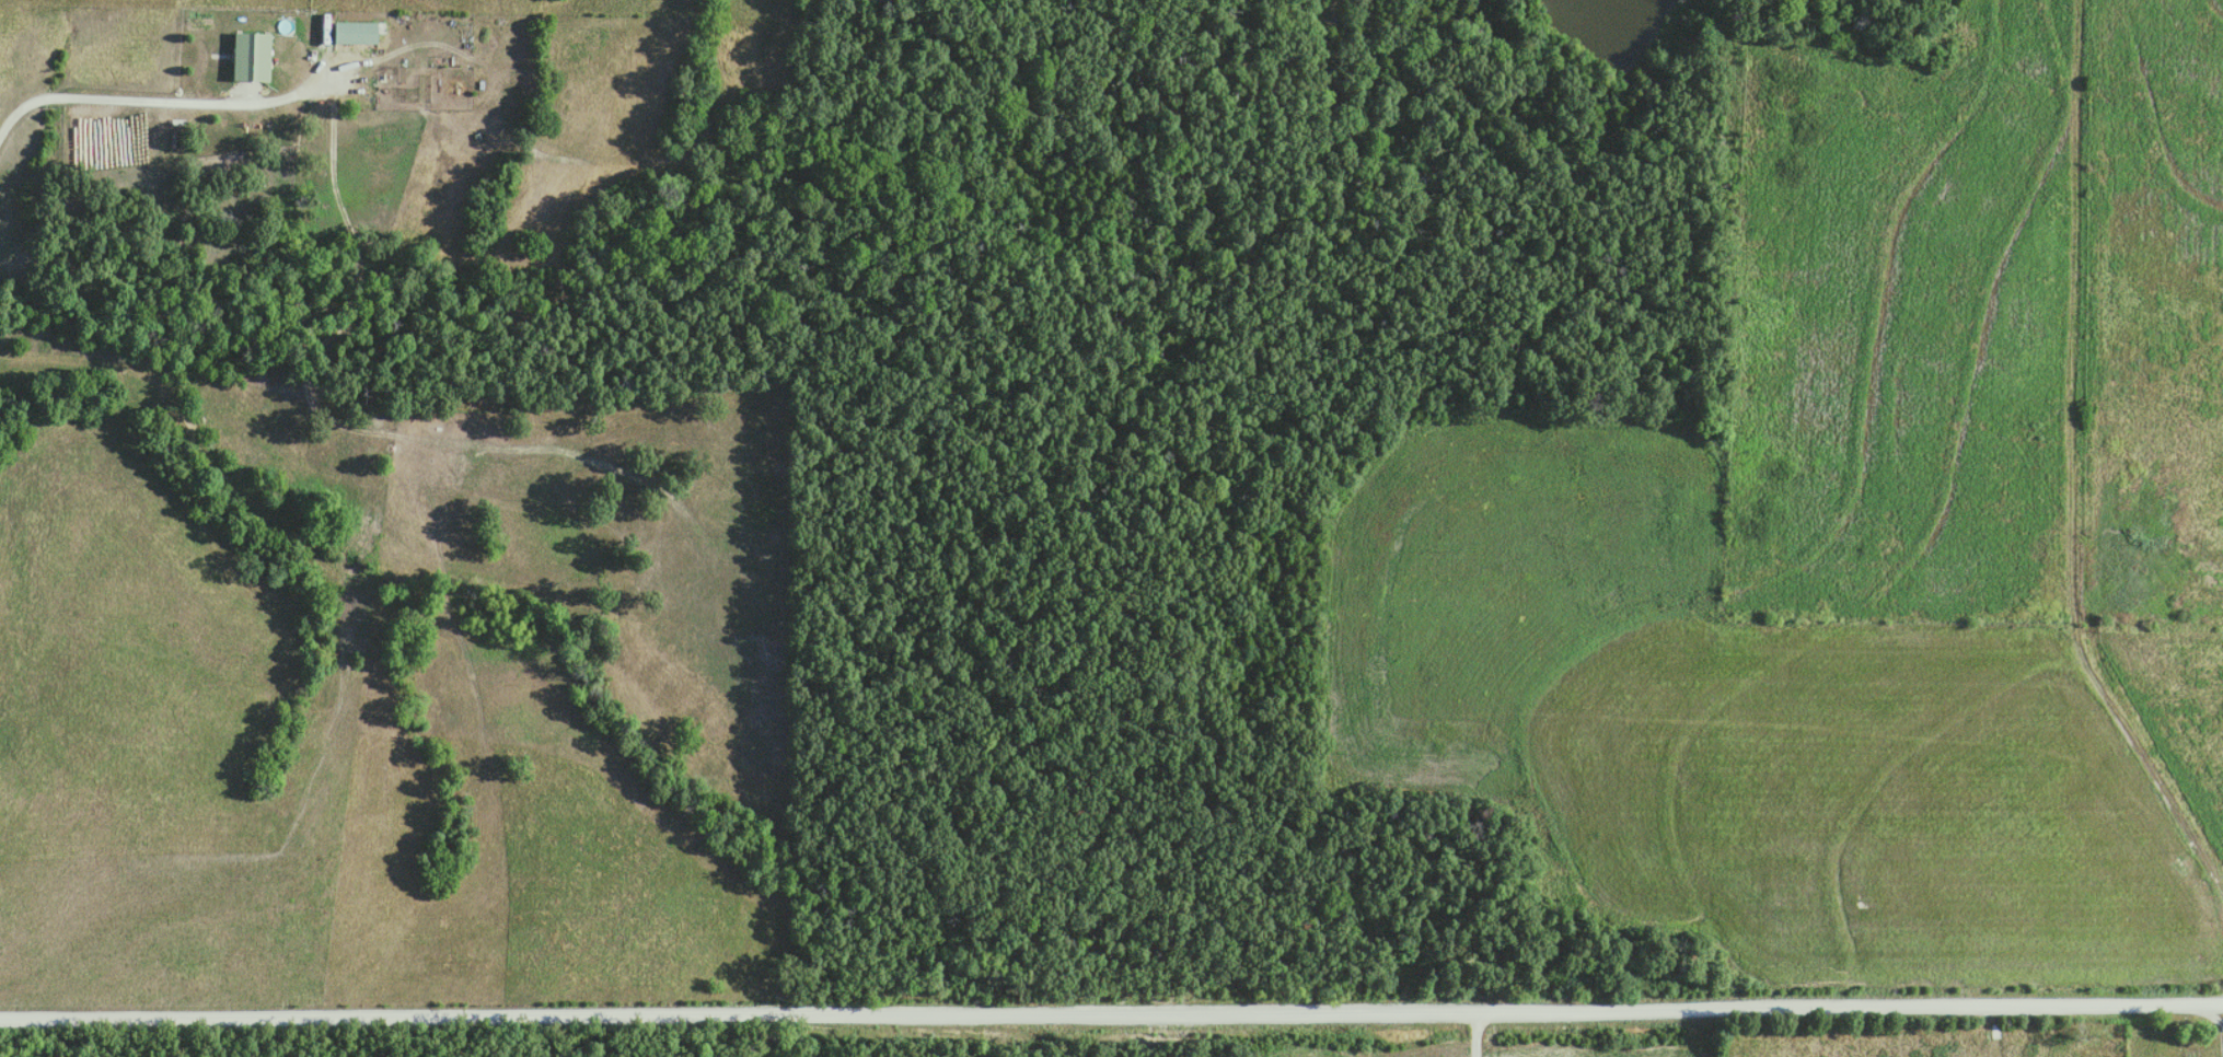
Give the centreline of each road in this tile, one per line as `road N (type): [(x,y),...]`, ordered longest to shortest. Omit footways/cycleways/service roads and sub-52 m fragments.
road 1 (residential): [(0,1020),(1410,1013),(2222,998)]
road 2 (residential): [(2222,904),(2091,654),(2086,612),(2097,536)]

